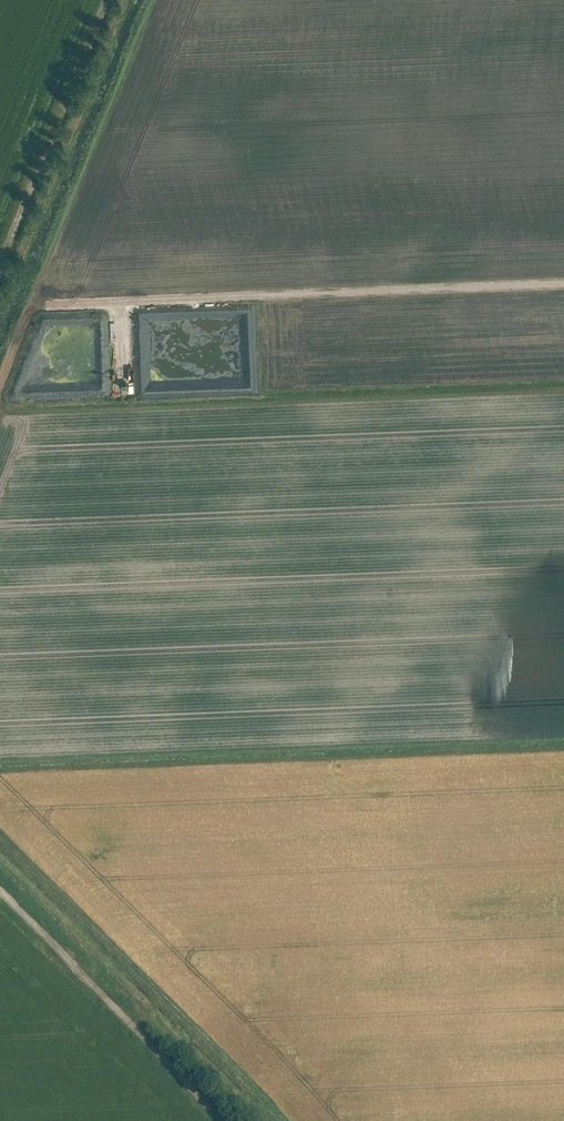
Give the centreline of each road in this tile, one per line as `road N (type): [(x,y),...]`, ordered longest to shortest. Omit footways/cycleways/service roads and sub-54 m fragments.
road 1 (track): [(0,891),(221,1120)]
road 2 (track): [(109,0),(0,270)]

